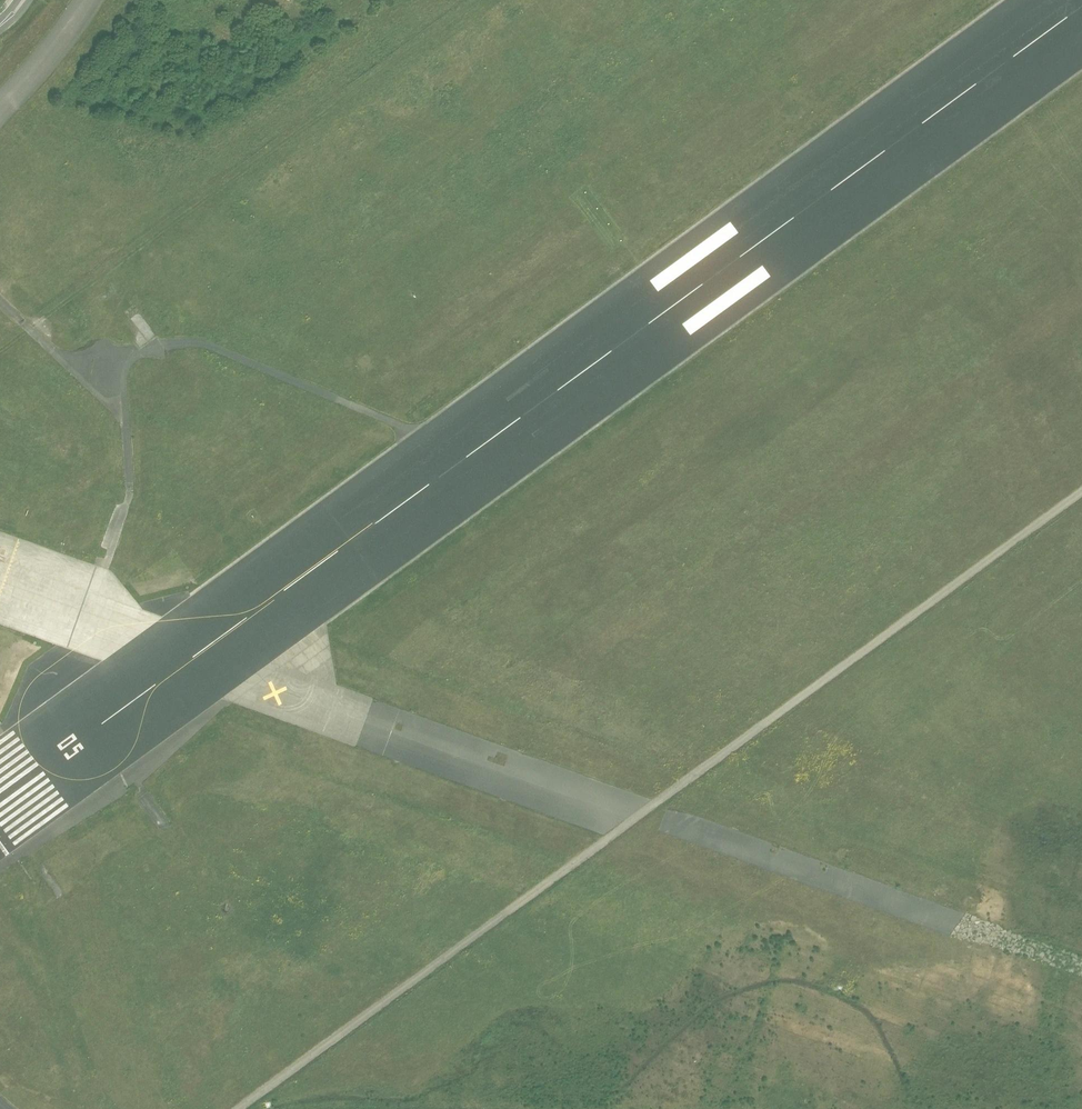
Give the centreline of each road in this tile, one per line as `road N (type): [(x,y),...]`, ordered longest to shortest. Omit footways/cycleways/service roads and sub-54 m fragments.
road 1 (track): [(1081,491),(236,1108)]

